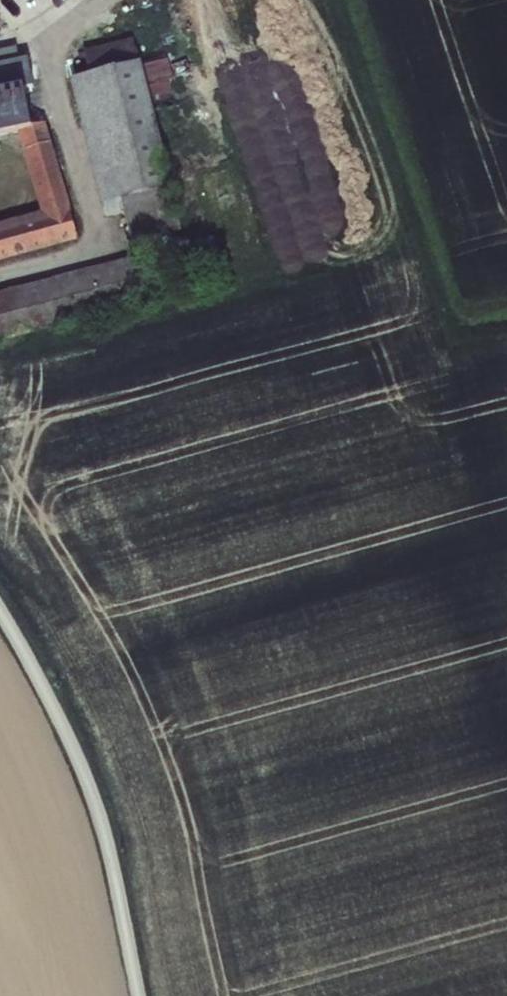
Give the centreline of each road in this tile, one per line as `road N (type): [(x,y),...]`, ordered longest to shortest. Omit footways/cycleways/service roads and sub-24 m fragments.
road 1 (unclassified): [(140,995),(90,789),(0,609)]

